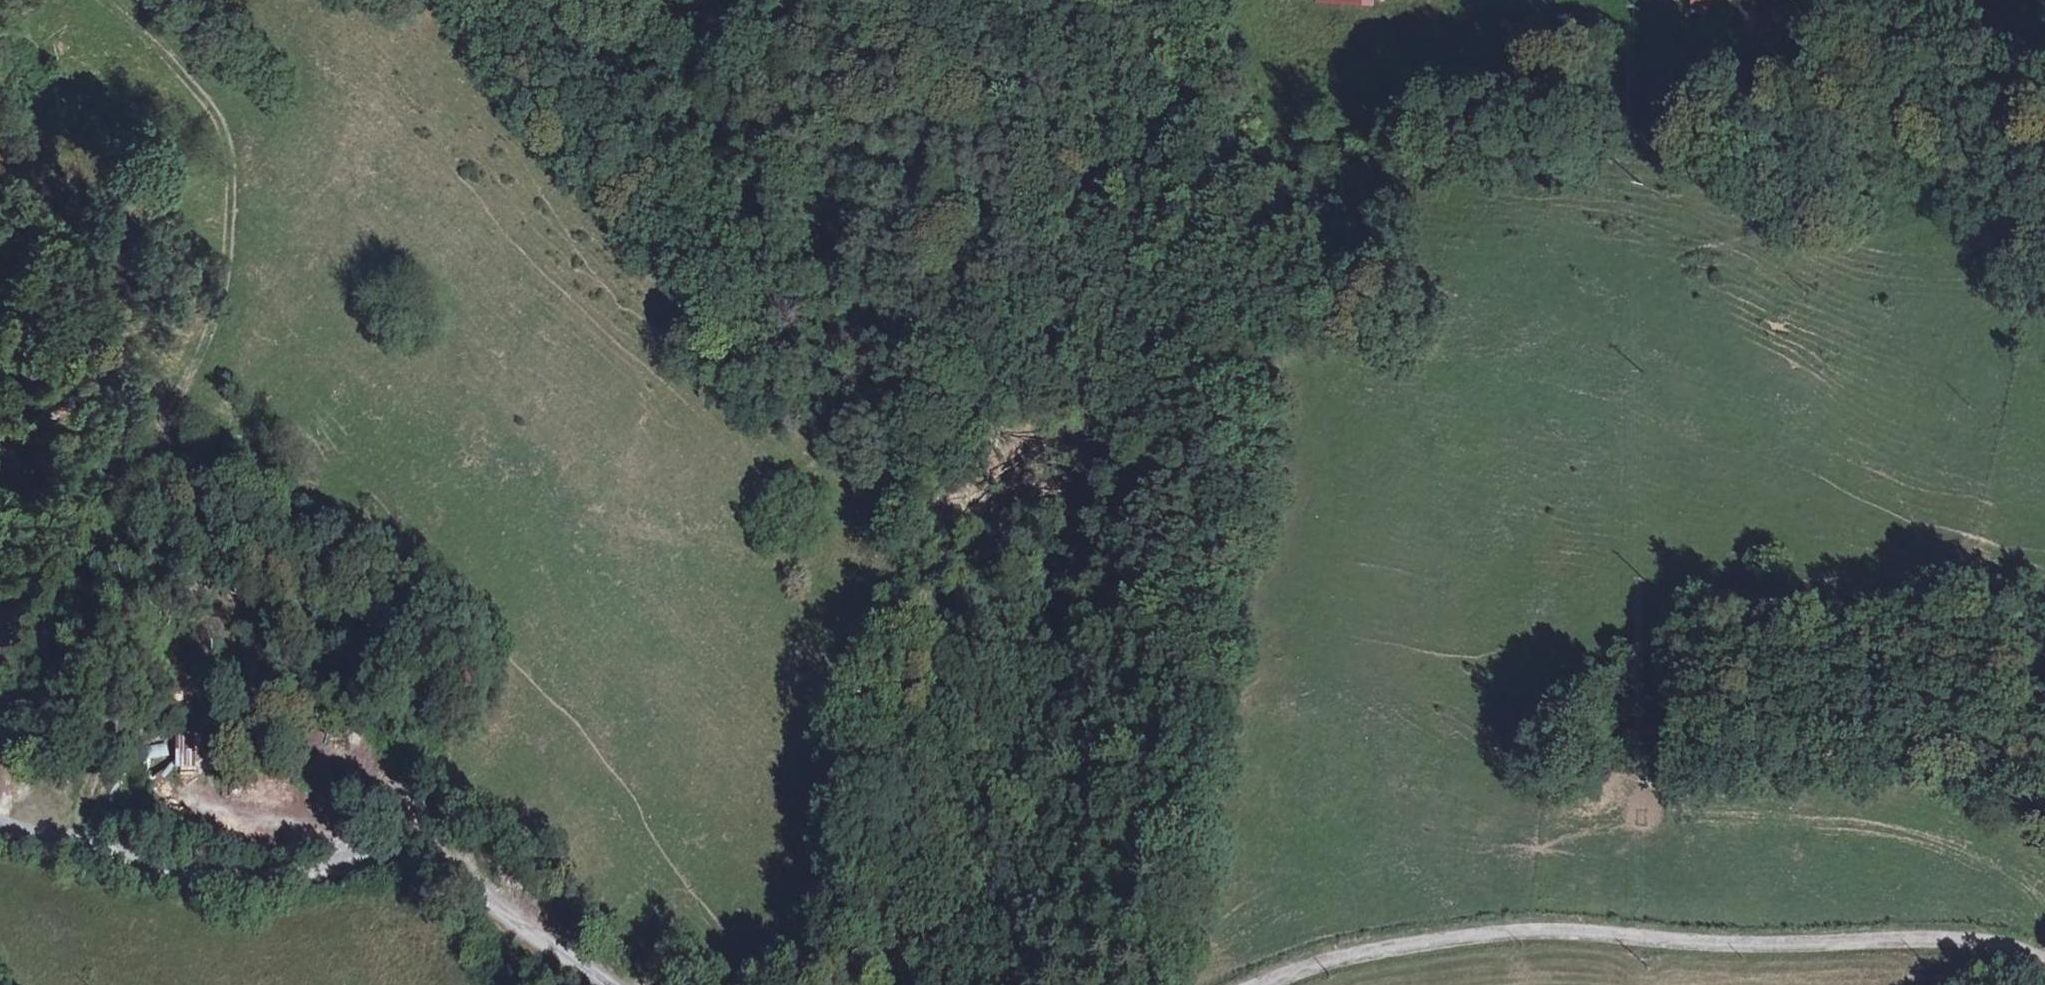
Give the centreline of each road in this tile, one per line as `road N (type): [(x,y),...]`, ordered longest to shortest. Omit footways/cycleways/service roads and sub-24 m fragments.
road 1 (unclassified): [(2044,959),(1982,939),(1738,944),(1500,931),(1373,952),(1258,984)]
road 2 (unclassified): [(637,984),(605,957),(441,864),(405,855),(296,882),(253,883),(0,830)]
road 3 (unclassified): [(1782,0),(1840,42),(2044,108)]
road 4 (track): [(405,855),(239,821),(212,809),(192,786)]

